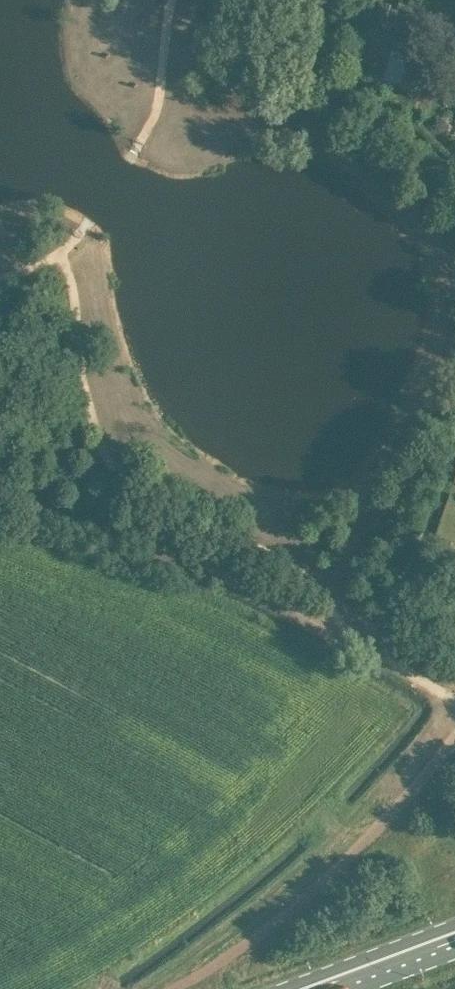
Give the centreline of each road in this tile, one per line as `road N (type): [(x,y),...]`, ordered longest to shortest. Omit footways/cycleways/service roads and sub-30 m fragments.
road 1 (primary): [(317,988),(454,937)]

